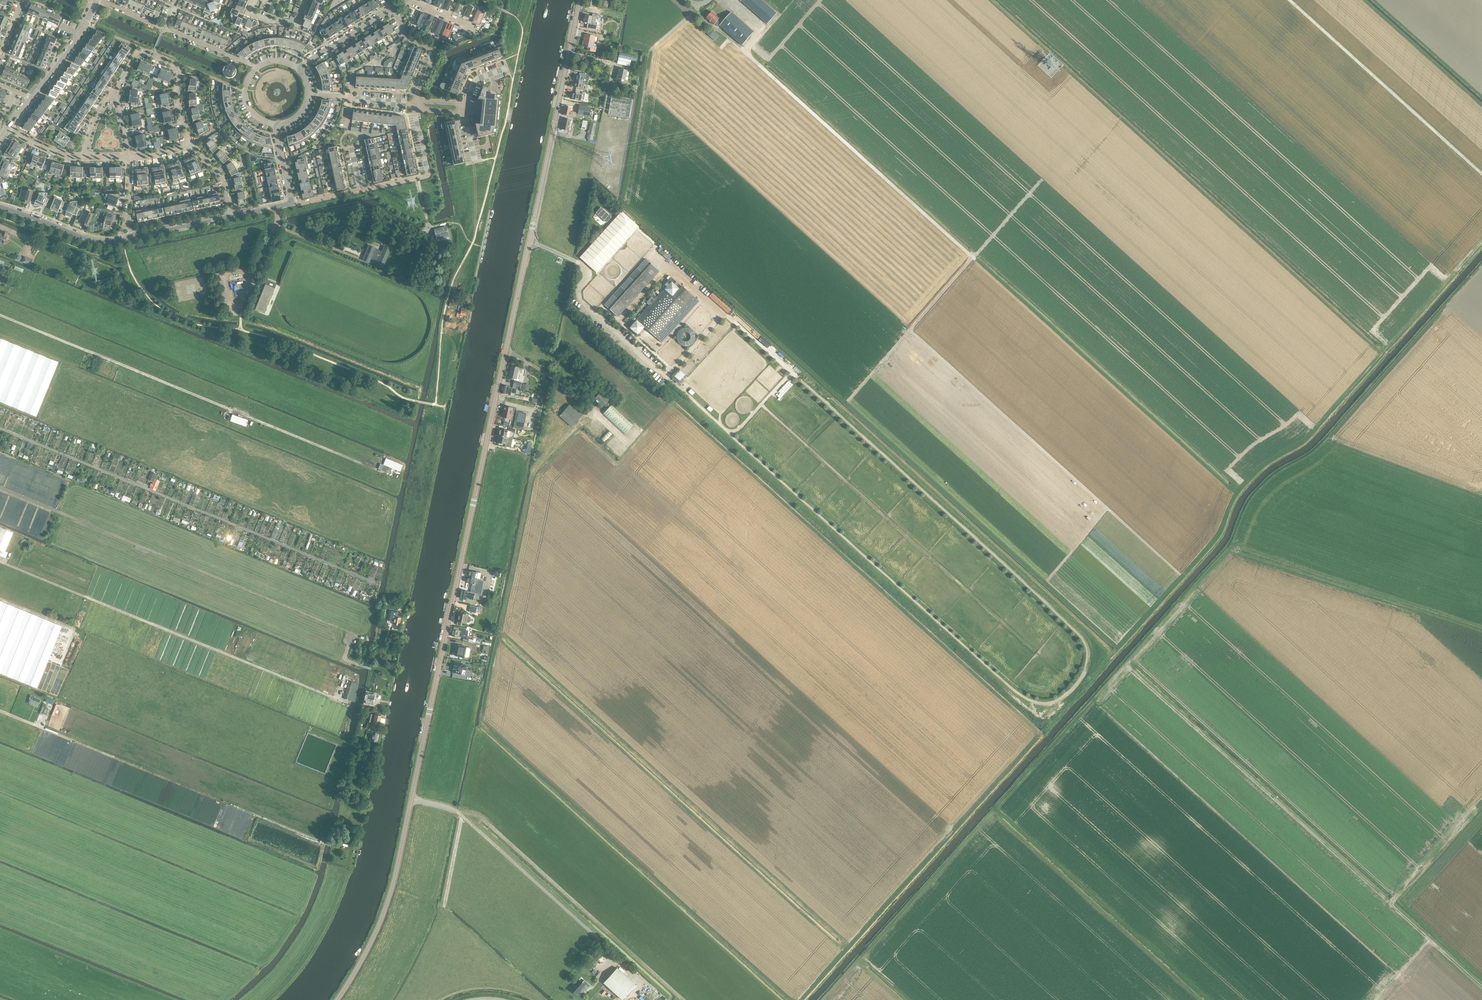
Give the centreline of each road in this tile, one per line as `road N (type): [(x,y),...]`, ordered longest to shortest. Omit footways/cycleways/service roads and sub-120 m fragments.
road 1 (tertiary): [(337,999),(380,922),(400,859),(580,0)]
road 2 (track): [(667,372),(1013,689),(1040,703),(1064,697),(1084,675),(1084,640),(799,378)]
road 3 (track): [(822,999),(1231,544),(1245,508),(1274,475),(1331,437),(1481,492)]
road 4 (track): [(361,666),(345,660),(354,635),(0,487)]
road 5 (track): [(382,472),(0,316)]
road 6 (track): [(333,698),(0,561)]
road 7 (track): [(745,51),(974,258)]
road 8 (track): [(323,842),(43,728)]
road 9 (track): [(1290,0),(1481,174)]
road 10 (track): [(463,816),(605,953),(649,984)]
road 11 (track): [(1331,437),(1438,314)]
road 12 (residential): [(361,190),(428,176),(415,103)]
road 13 (residential): [(0,207),(96,241),(122,241)]

